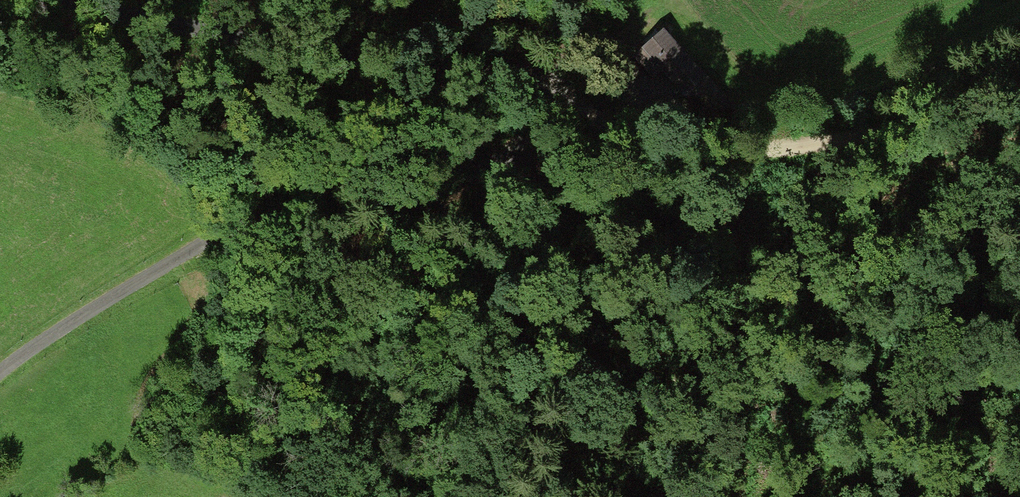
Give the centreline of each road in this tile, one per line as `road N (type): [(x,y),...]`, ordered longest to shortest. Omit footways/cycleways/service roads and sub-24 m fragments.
road 1 (track): [(550,106),(487,165),(389,167),(280,199),(24,344),(0,366)]
road 2 (track): [(68,0),(516,83),(550,106)]
road 3 (track): [(1019,86),(816,148),(752,156),(696,158),(550,106)]
road 4 (track): [(645,21),(550,106)]

